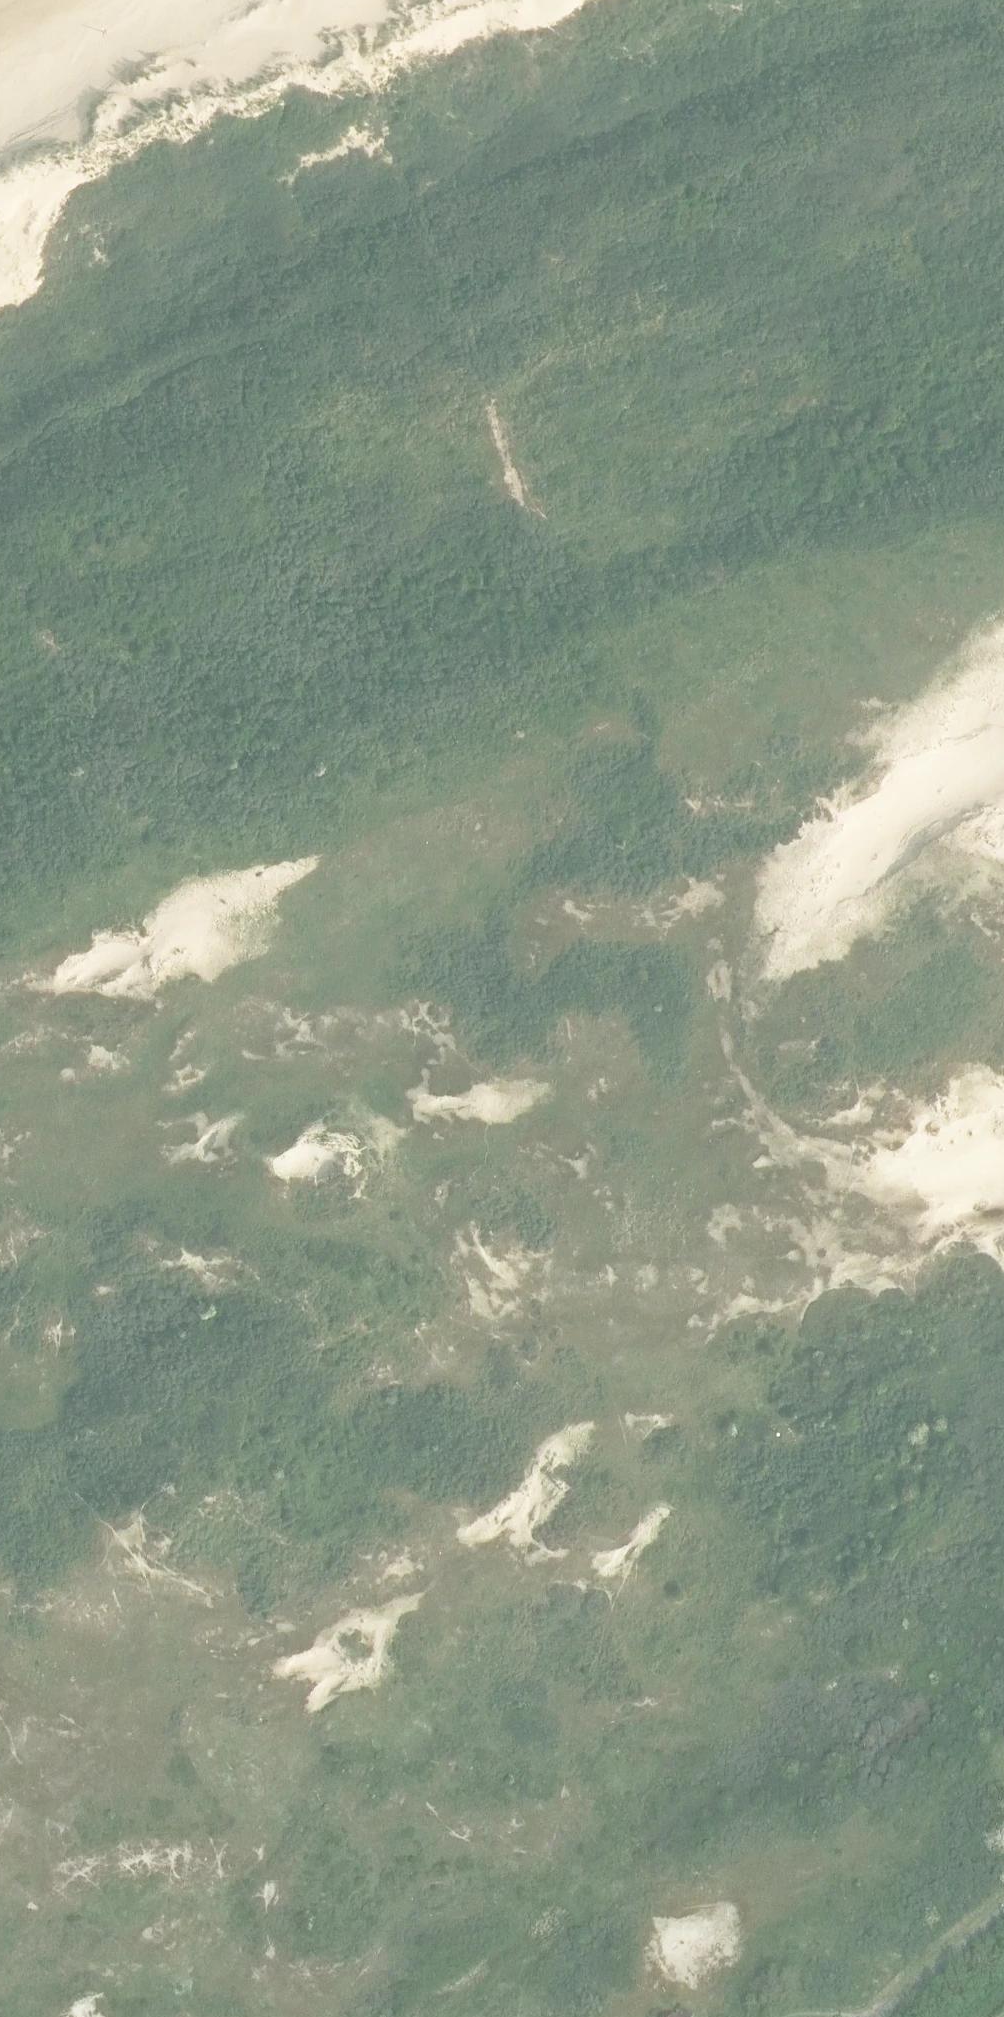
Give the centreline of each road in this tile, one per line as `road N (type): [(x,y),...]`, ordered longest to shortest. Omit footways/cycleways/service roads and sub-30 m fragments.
road 1 (unclassified): [(880,2016),(1003,1913)]

